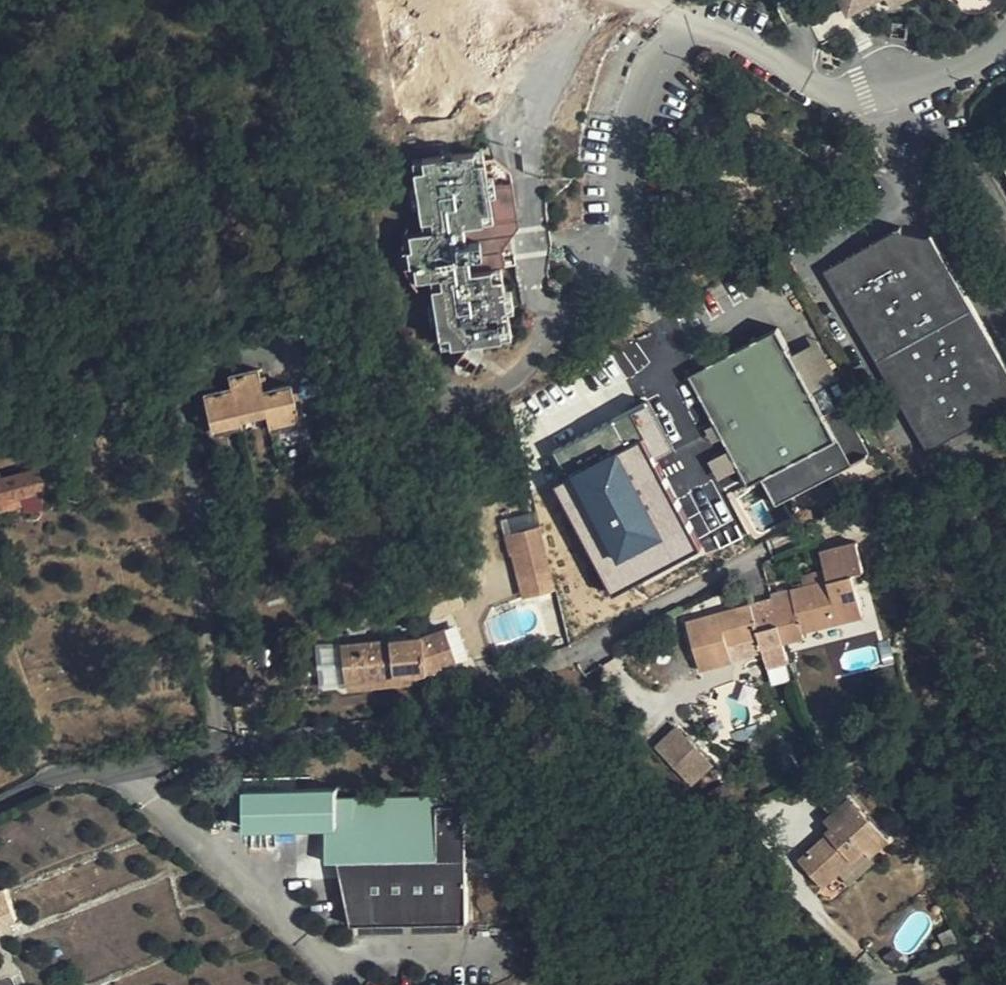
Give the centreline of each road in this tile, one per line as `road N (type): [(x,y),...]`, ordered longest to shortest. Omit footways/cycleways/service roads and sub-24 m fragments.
road 1 (residential): [(1005,34),(932,82),(854,105),(725,30),(685,30),(653,50),(631,98),(624,245),(586,312),(528,361),(462,394)]
road 2 (residential): [(566,657),(409,731),(48,769),(0,792)]

